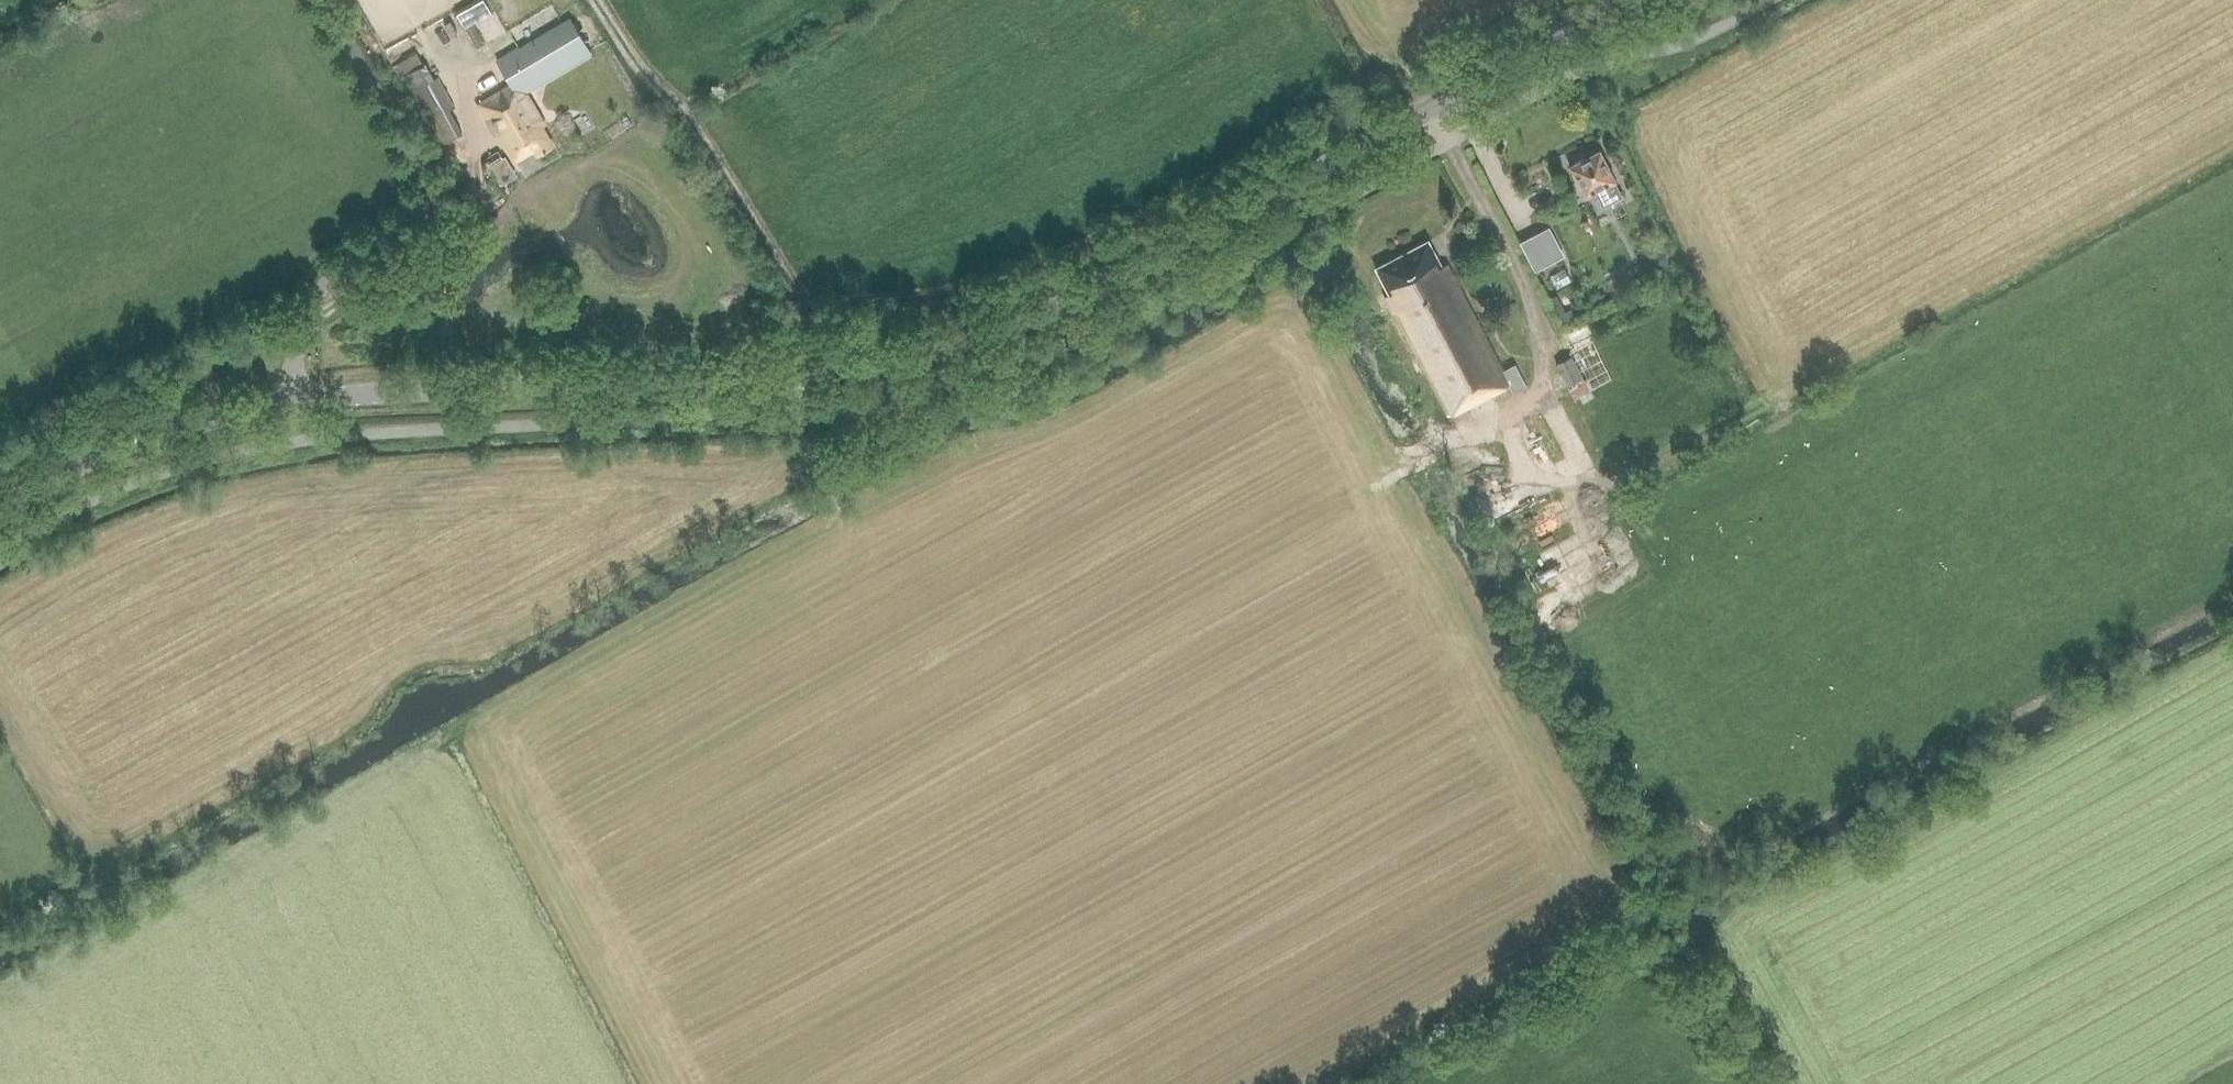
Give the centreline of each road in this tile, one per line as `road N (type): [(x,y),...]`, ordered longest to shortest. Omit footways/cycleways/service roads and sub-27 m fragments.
road 1 (secondary): [(0,507),(138,442),(279,404),(875,366),(1034,323),(1623,0)]

